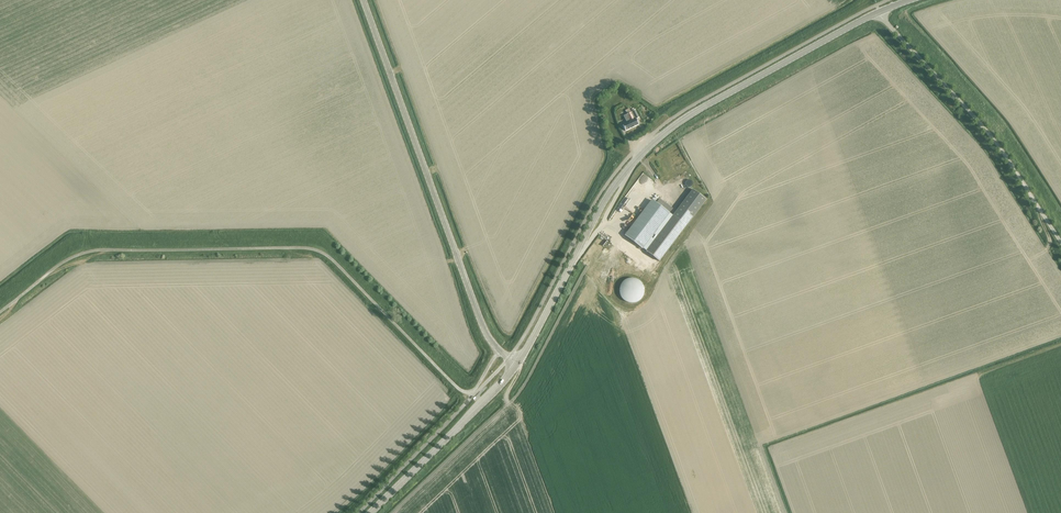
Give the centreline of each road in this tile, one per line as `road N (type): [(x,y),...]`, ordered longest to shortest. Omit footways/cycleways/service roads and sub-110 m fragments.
road 1 (unclassified): [(0,310),(90,252),(300,247),(333,260),(461,391),(475,389),(499,350)]
road 2 (tertiary): [(517,365),(607,196),(653,144),(696,111),(879,12)]
road 3 (unclassified): [(499,350),(469,292),(363,0)]
road 4 (unclassified): [(1060,239),(1005,149),(879,12)]
road 5 (tertiary): [(370,512),(517,365)]

